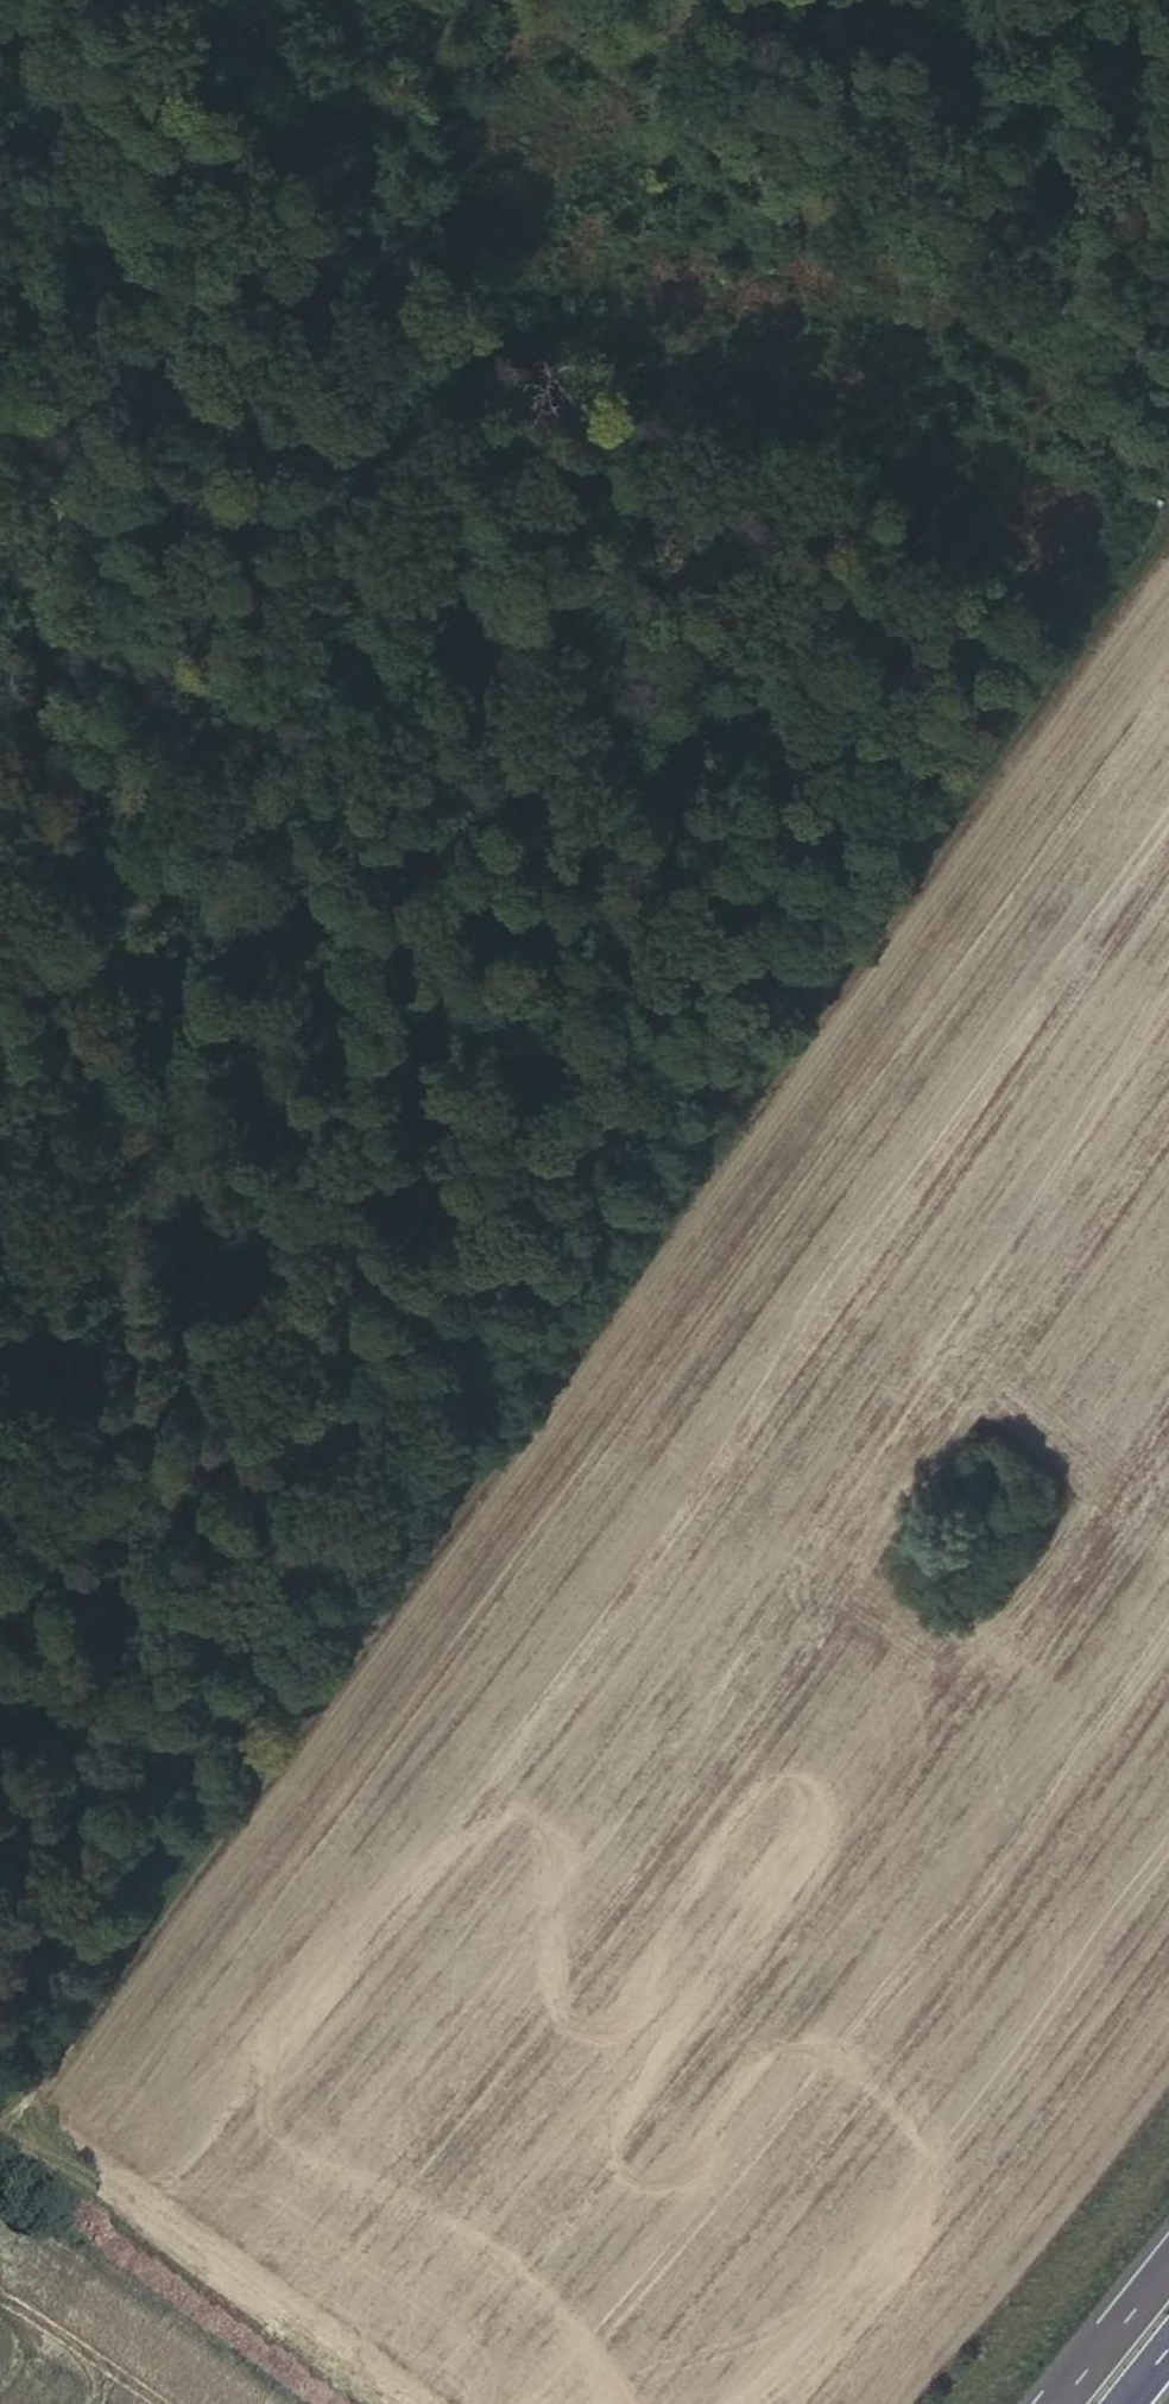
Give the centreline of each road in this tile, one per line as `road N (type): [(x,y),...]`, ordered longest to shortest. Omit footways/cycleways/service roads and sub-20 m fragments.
road 1 (track): [(0,2106),(1168,510)]
road 2 (motorway): [(1168,2260),(1055,2403)]

